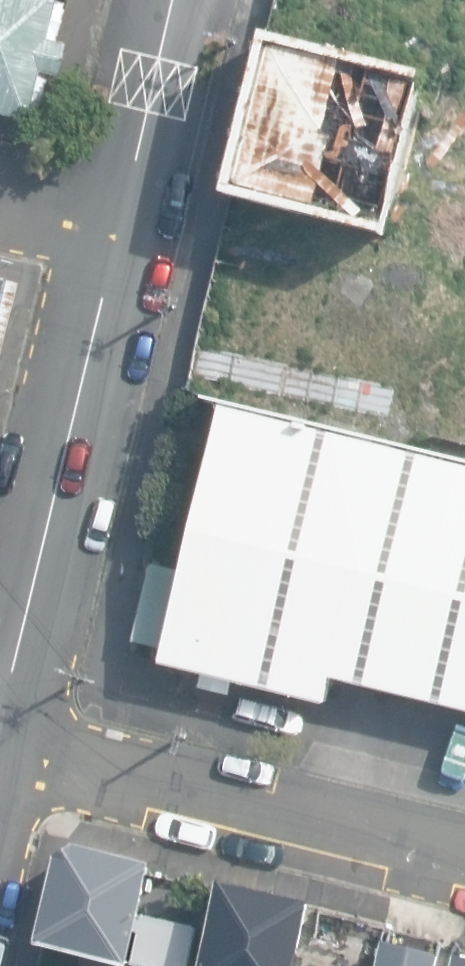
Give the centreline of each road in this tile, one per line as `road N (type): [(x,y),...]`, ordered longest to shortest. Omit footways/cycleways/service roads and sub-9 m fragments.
road 1 (tertiary): [(133,217),(1,750)]
road 2 (unclassified): [(1,750),(464,866)]
road 3 (tertiary): [(177,0),(133,217)]
road 4 (residential): [(133,217),(0,186)]

